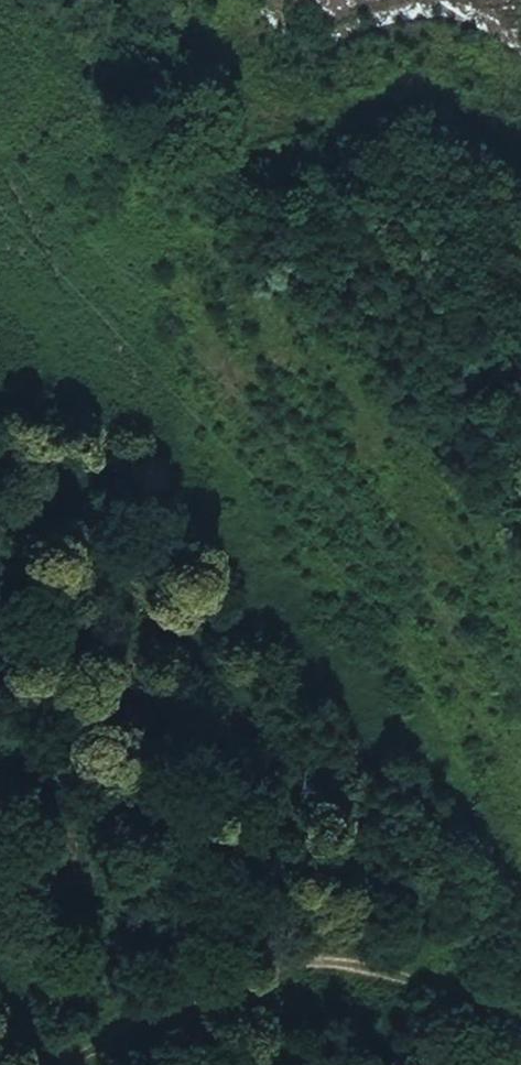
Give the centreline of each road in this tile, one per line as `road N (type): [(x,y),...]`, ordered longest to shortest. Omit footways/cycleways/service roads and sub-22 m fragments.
road 1 (track): [(0,230),(520,977)]
road 2 (track): [(62,1064),(295,952),(520,1012)]

